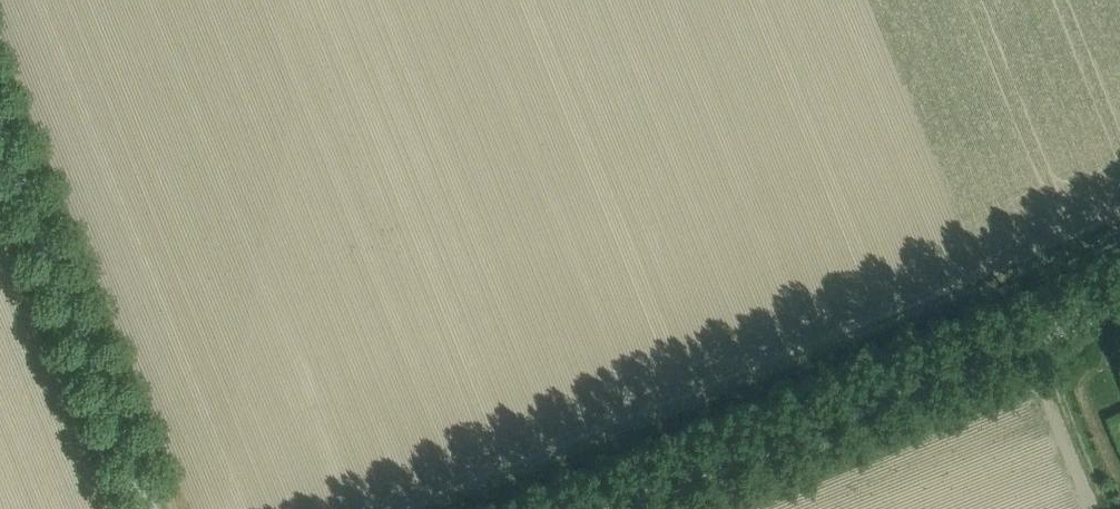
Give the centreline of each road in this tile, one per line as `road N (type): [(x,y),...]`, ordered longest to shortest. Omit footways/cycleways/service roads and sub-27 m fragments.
road 1 (unclassified): [(604,508),(1119,301)]
road 2 (unclassified): [(148,508),(0,141)]

